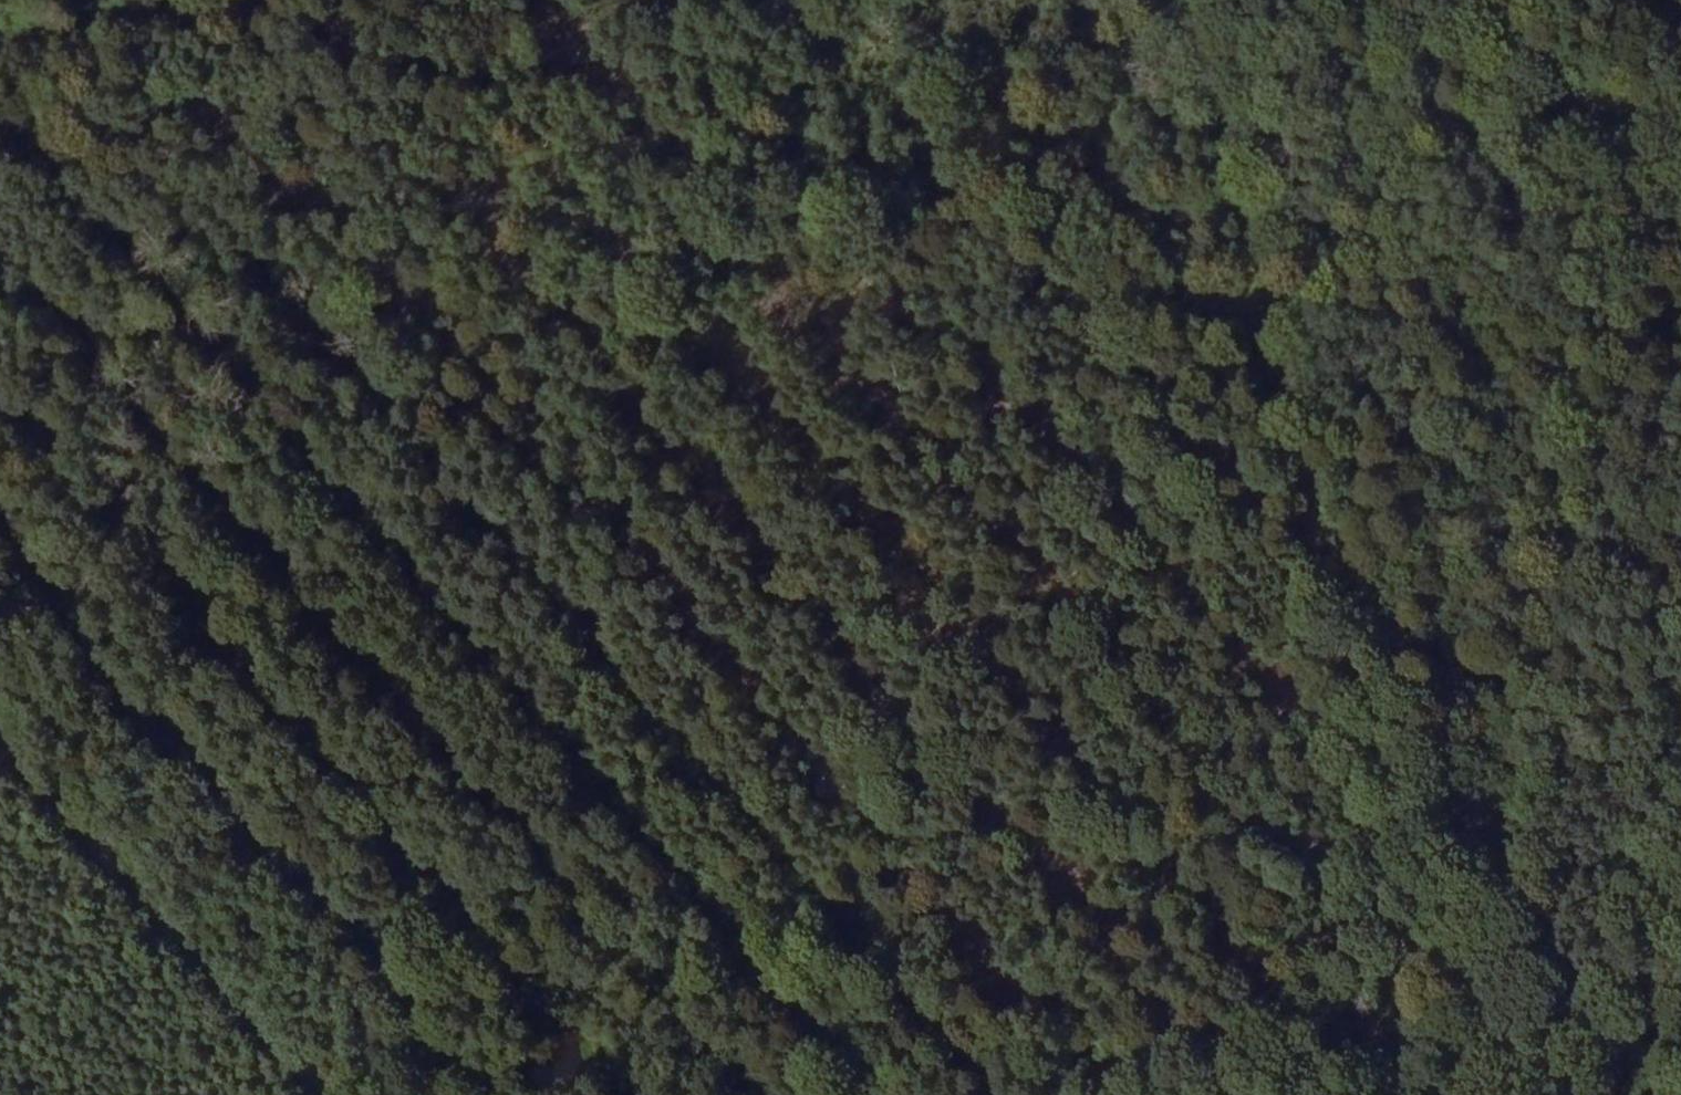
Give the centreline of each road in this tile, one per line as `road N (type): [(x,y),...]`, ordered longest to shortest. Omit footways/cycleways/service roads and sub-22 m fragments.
road 1 (track): [(315,1094),(0,751)]
road 2 (track): [(0,44),(190,0)]

